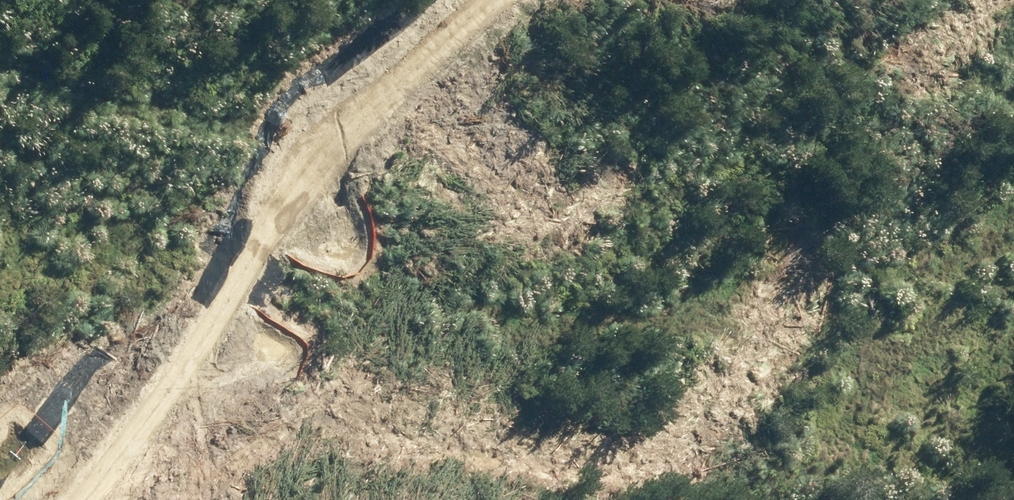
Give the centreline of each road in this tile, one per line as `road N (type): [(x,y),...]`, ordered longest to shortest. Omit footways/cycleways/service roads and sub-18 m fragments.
road 1 (trunk): [(835,0),(460,258),(214,385),(0,470)]
road 2 (trunk): [(0,427),(326,279),(573,132),(760,0)]

